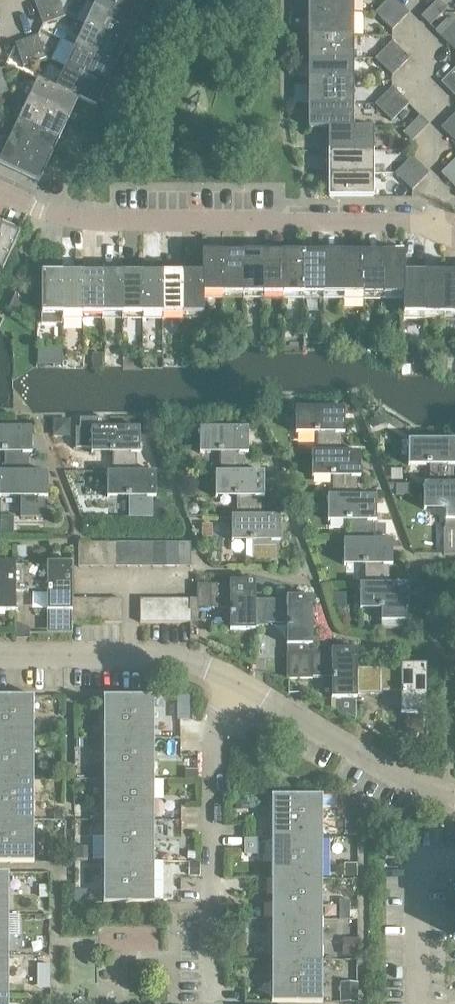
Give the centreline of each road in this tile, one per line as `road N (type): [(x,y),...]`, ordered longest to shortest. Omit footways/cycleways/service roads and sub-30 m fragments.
road 1 (residential): [(438,223),(79,225),(0,192)]
road 2 (residential): [(213,1003),(210,727),(232,682)]
road 3 (residential): [(232,682),(454,801)]
road 4 (residential): [(0,657),(133,657),(203,669),(232,682)]
road 5 (residential): [(438,223),(436,77),(415,27),(416,0)]

